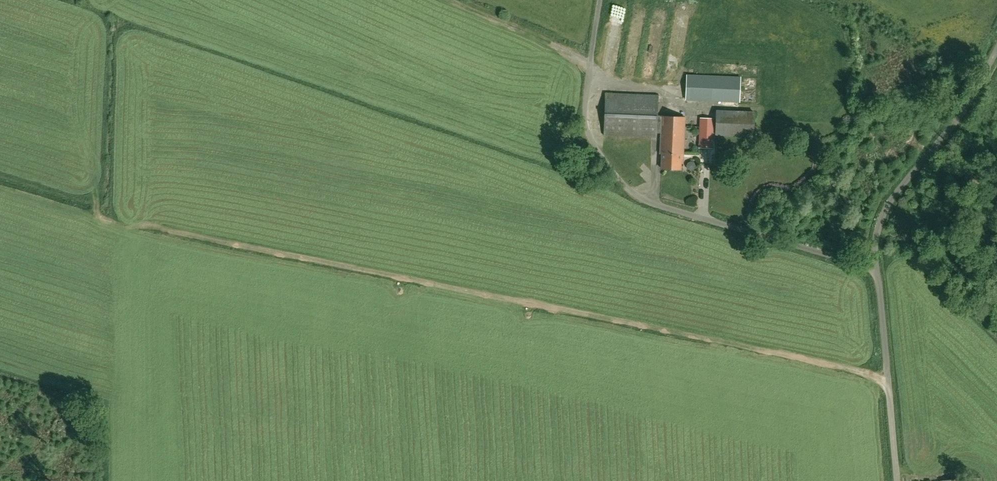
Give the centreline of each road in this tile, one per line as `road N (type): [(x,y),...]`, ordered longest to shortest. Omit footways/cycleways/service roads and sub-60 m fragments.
road 1 (unclassified): [(877,263),(654,205),(612,176),(585,115),(599,0)]
road 2 (unclassified): [(877,263),(883,214),(996,49)]
road 3 (unclassified): [(896,480),(877,263)]

